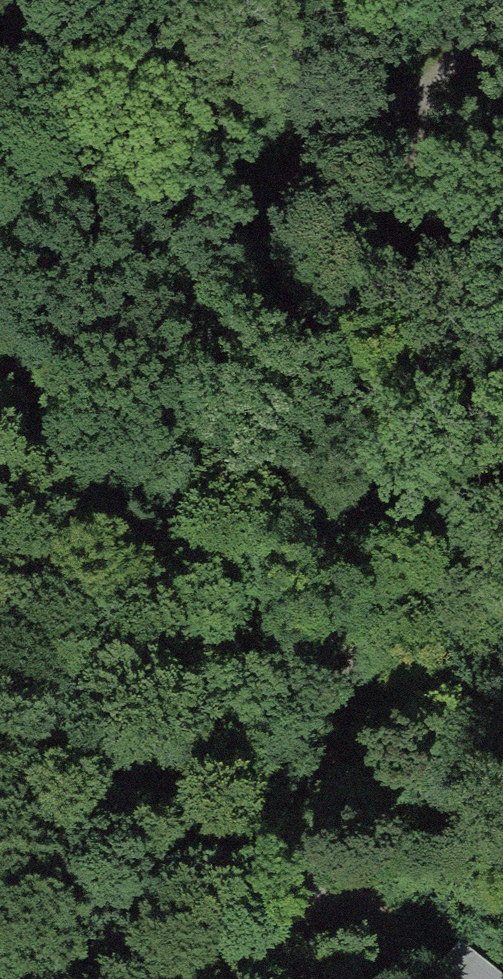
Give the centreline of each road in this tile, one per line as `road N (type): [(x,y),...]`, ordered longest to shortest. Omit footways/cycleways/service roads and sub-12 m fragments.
road 1 (track): [(296,978),(404,132)]
road 2 (track): [(502,48),(404,132),(0,382)]
road 3 (track): [(312,867),(437,963)]

